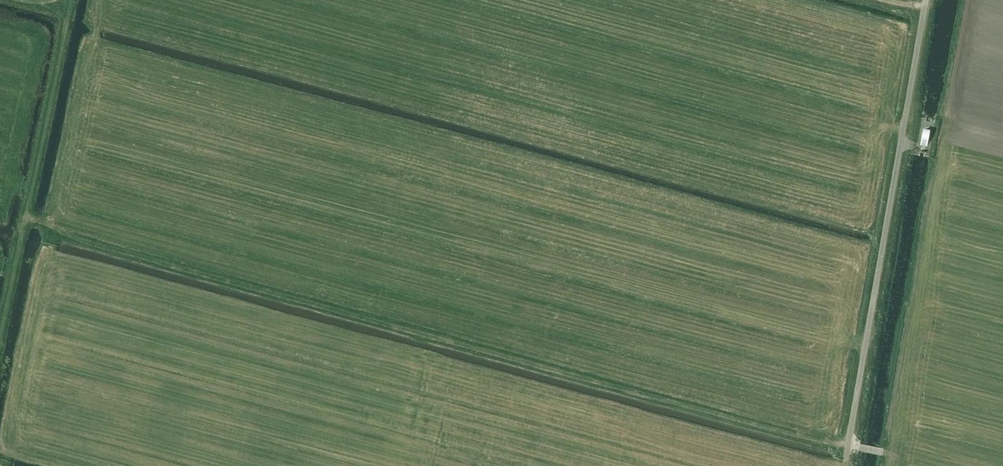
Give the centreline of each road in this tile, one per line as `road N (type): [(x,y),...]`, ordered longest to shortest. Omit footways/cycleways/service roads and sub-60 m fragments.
road 1 (unclassified): [(925,0),(845,462)]
road 2 (track): [(68,0),(0,336)]

